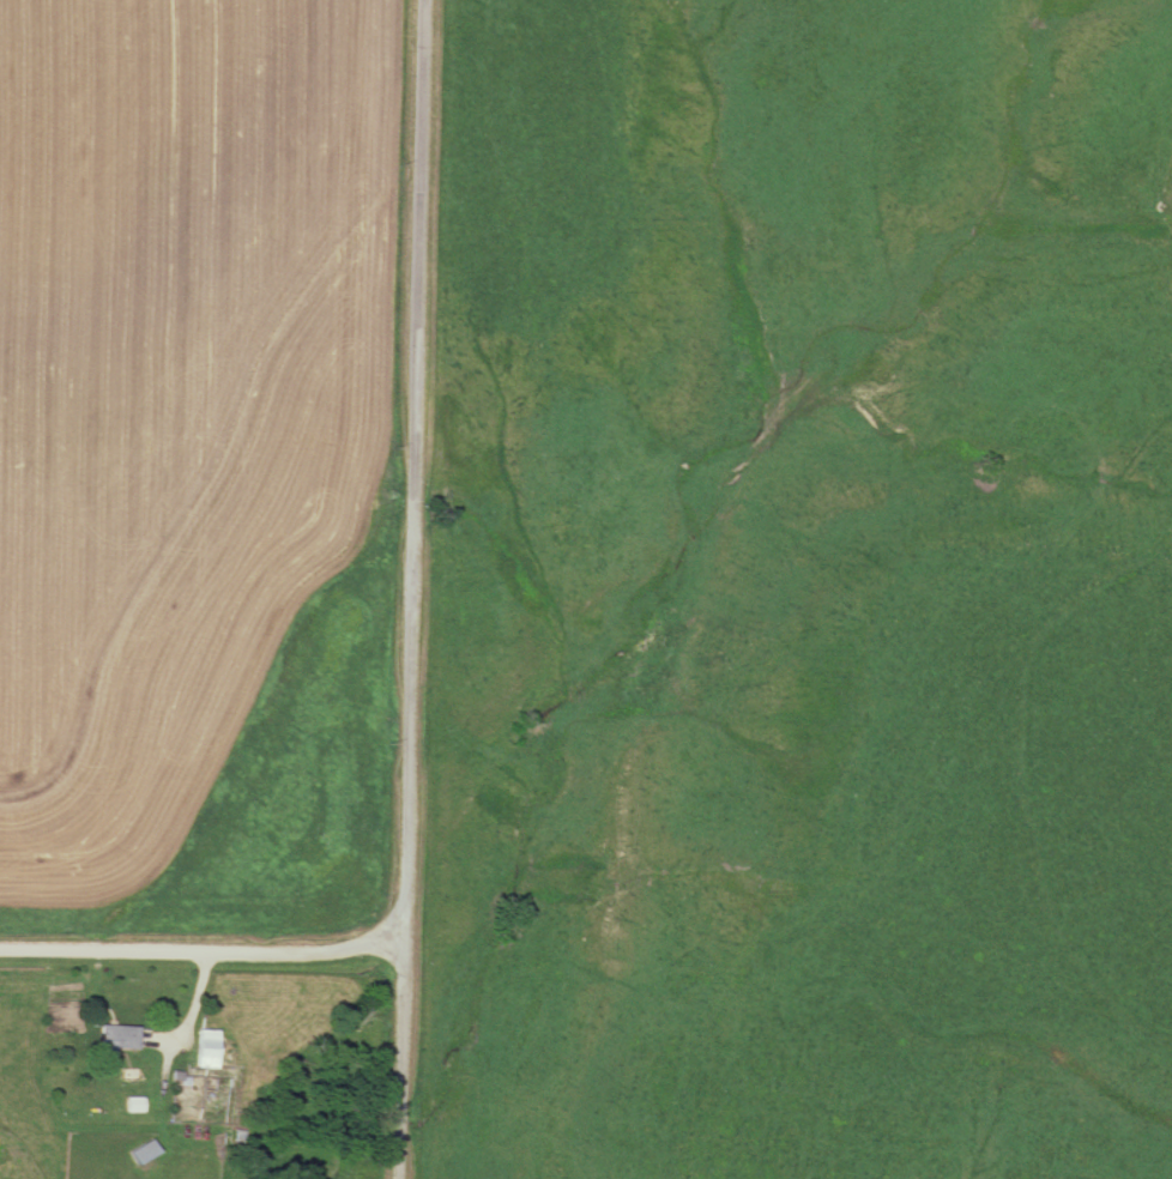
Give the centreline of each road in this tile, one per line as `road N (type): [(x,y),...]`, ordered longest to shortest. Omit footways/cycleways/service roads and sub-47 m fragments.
road 1 (residential): [(401,1178),(429,0)]
road 2 (residential): [(410,936),(325,944),(0,944)]

